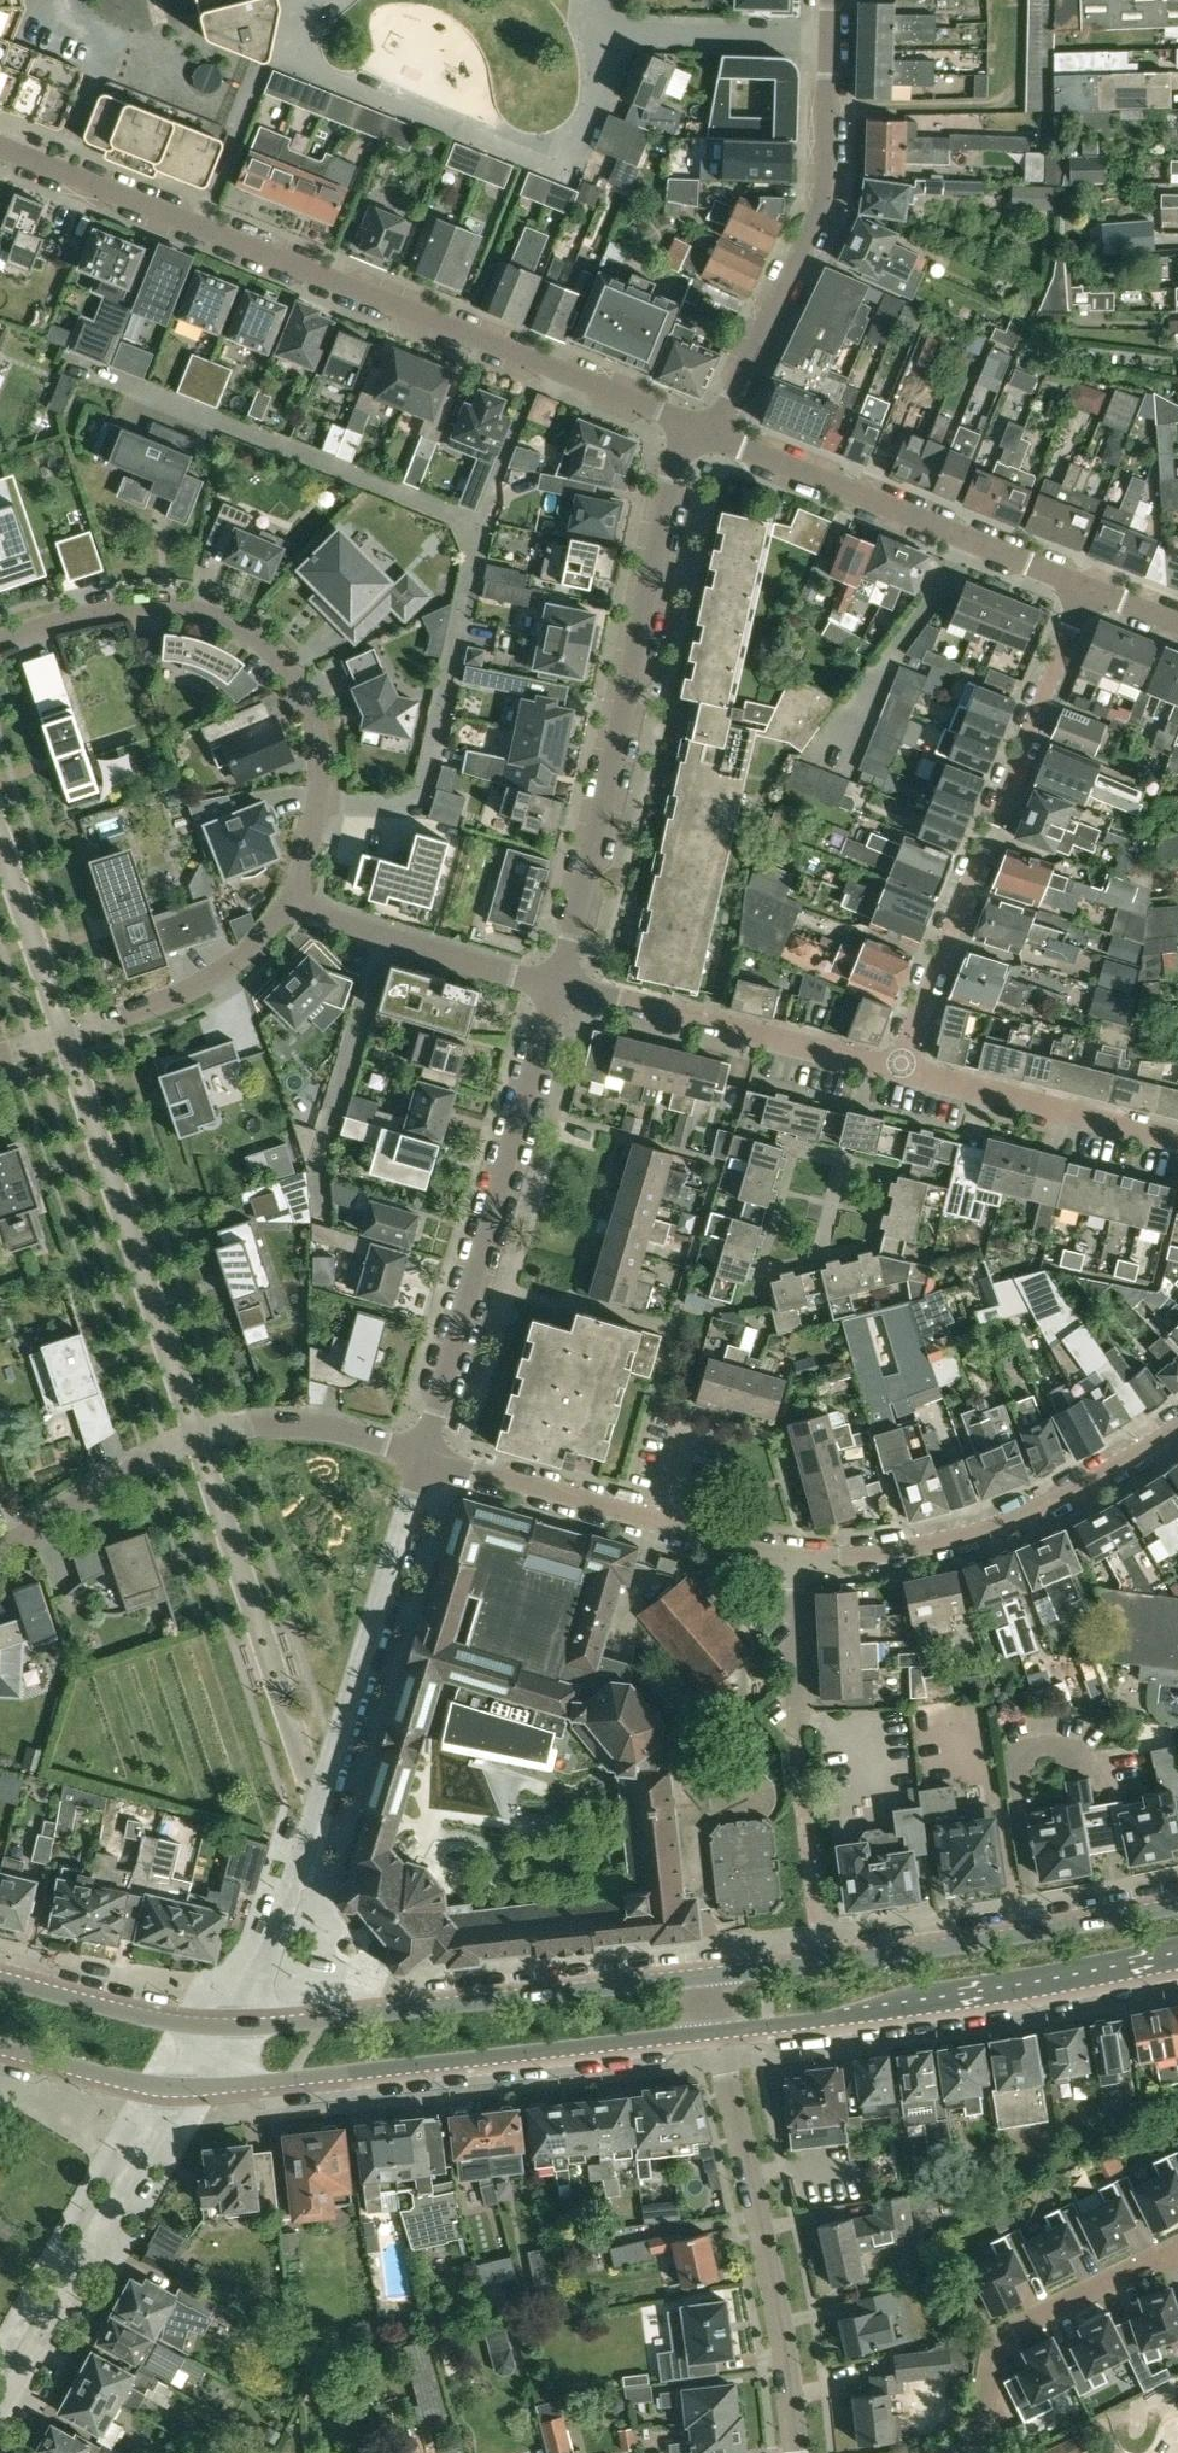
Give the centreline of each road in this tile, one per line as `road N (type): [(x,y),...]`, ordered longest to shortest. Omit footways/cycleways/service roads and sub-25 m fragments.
road 1 (residential): [(691,424),(0,147)]
road 2 (residential): [(227,2028),(303,1860),(427,1460)]
road 3 (residential): [(556,987),(691,424)]
road 4 (residential): [(288,904),(313,829),(317,763),(302,698),(267,648),(237,628),(168,608),(86,613),(0,642)]
road 5 (primary): [(180,2087),(715,2030)]
road 6 (residential): [(1087,585),(900,1072)]
road 7 (residential): [(427,1460),(556,987)]
road 8 (primary): [(708,1977),(227,2028)]
road 9 (primary): [(1177,1906),(708,1977)]
road 10 (residential): [(607,32),(601,99),(587,135),(554,167),(305,67),(288,36),(296,23)]
road 11 (primary): [(715,2030),(906,2009),(1177,1958)]
road 12 (residential): [(427,1460),(304,1425),(229,1430),(115,1478),(0,1553)]
road 13 (residential): [(797,2452),(781,2322),(715,2030)]
road 14 (residential): [(789,1557),(853,1566),(966,1540),(1119,1467),(1177,1427)]
road 15 (residential): [(711,432),(822,208),(831,40)]
road 16 (residential): [(1087,585),(711,432)]
road 17 (residential): [(789,1557),(427,1460)]
road 18 (residential): [(0,2407),(180,2087)]
road 19 (residential): [(0,1063),(196,986),(241,957),(288,904)]
road 20 (residential): [(868,1064),(556,987)]
road 21 (residential): [(969,2452),(1000,2339),(1177,2257)]
road 22 (residential): [(1177,1140),(900,1072)]
road 23 (residential): [(288,904),(556,987)]
road 24 (primary): [(227,2028),(169,2024),(0,1980)]
road 25 (residential): [(607,32),(831,40)]
road 26 (primary): [(0,2047),(180,2087)]
road 27 (residential): [(789,1557),(797,1714)]

